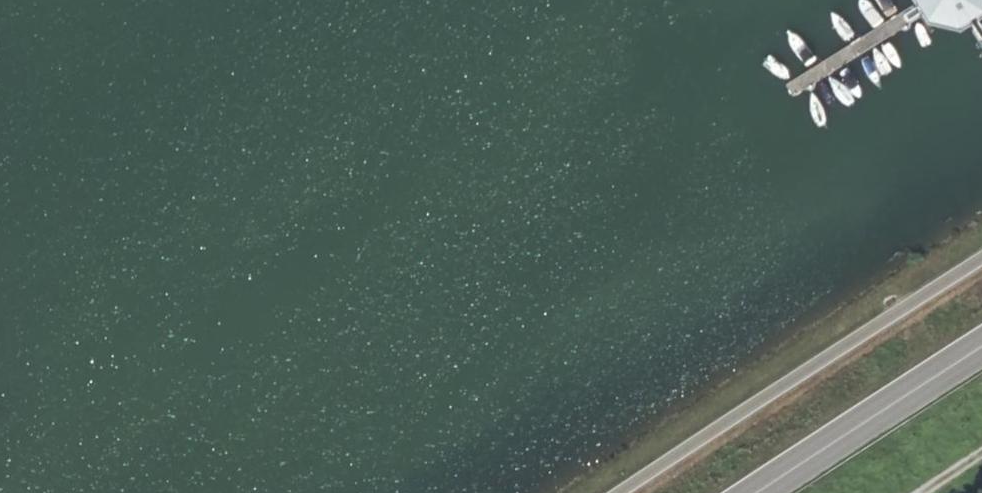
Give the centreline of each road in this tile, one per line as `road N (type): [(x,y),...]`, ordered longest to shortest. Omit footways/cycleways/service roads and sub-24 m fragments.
road 1 (primary): [(981,343),(749,492)]

